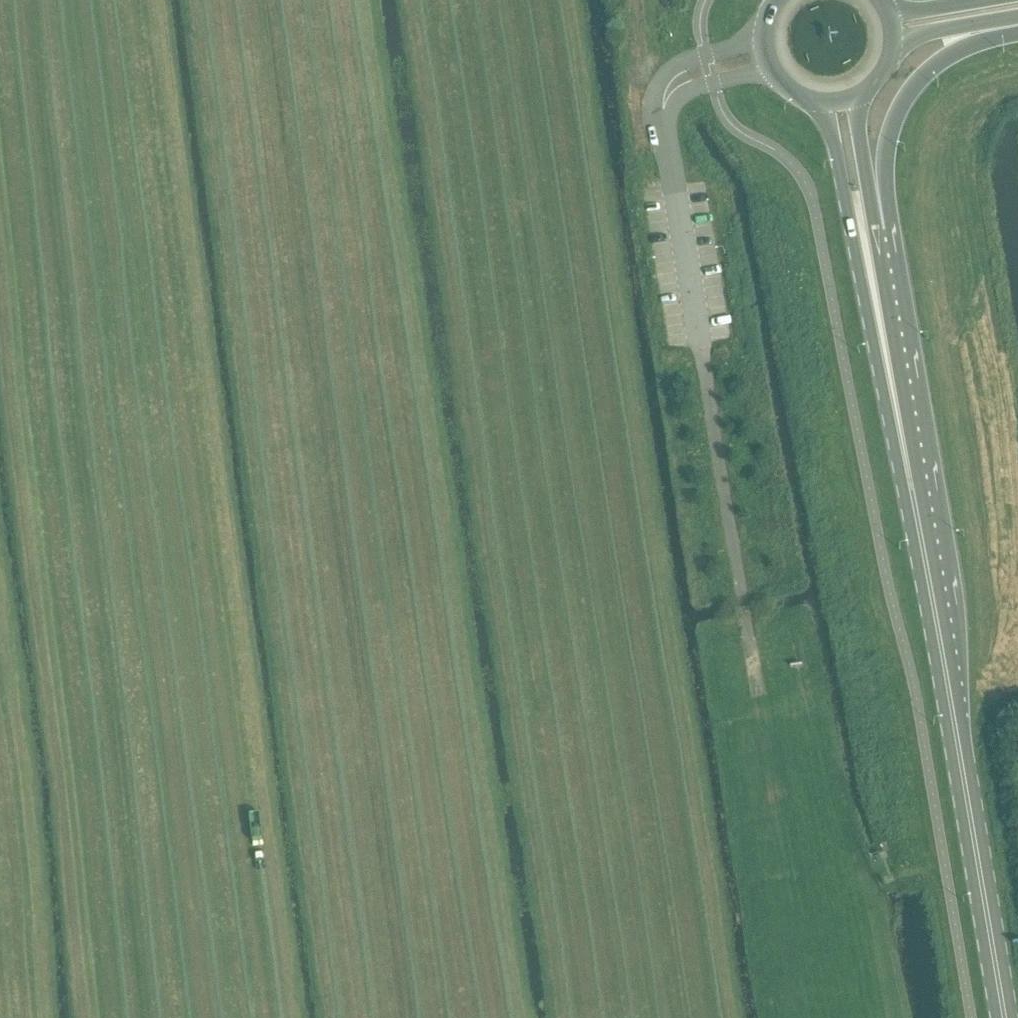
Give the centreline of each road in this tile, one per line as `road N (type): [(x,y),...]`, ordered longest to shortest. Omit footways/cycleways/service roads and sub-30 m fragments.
road 1 (primary): [(1004,1017),(943,633),(865,246)]
road 2 (trunk): [(865,246),(900,108),(925,76),(1014,20)]
road 3 (track): [(747,627),(700,345)]
road 4 (primary): [(865,246),(857,96)]
road 5 (primary): [(820,103),(865,246)]
road 6 (primary): [(777,0),(763,36),(771,71),(801,98),(820,103)]
road 7 (trunk): [(889,53),(928,33),(1014,20)]

